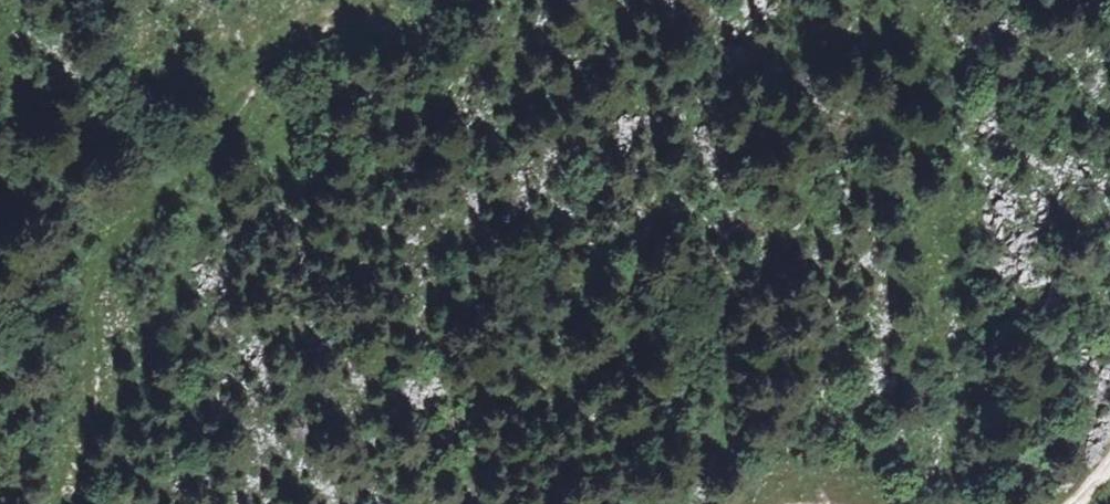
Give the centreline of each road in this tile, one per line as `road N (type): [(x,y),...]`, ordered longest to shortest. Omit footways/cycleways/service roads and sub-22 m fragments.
road 1 (track): [(61,503),(85,445),(94,277),(255,80),(368,0)]

